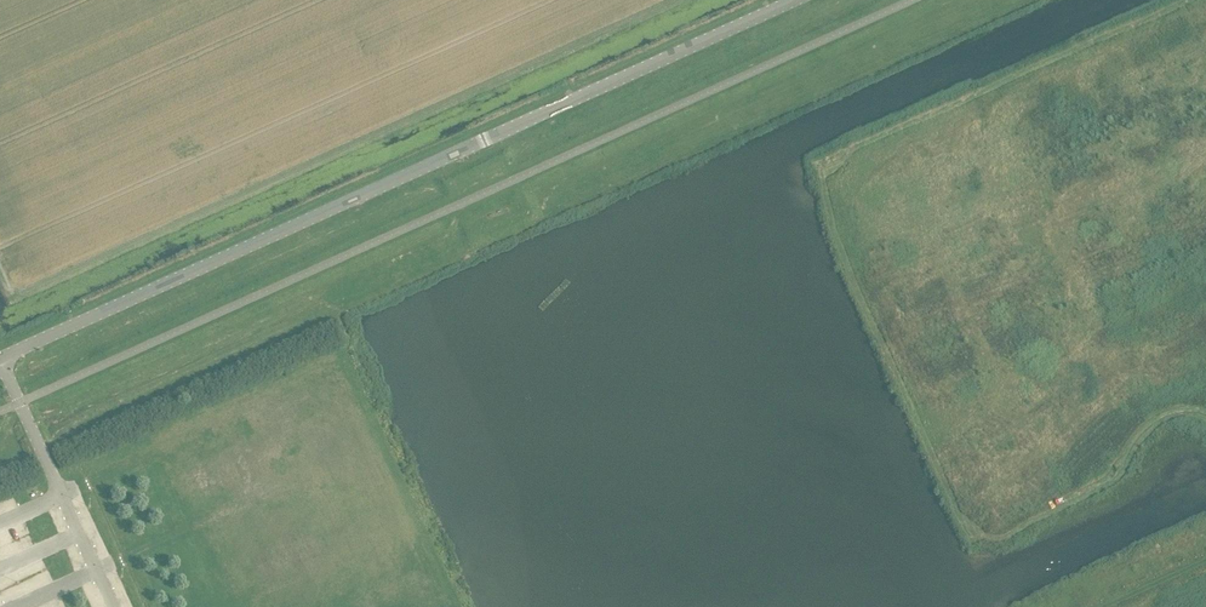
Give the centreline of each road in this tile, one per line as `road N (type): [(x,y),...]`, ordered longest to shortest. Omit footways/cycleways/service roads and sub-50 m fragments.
road 1 (unclassified): [(0,359),(792,0)]

